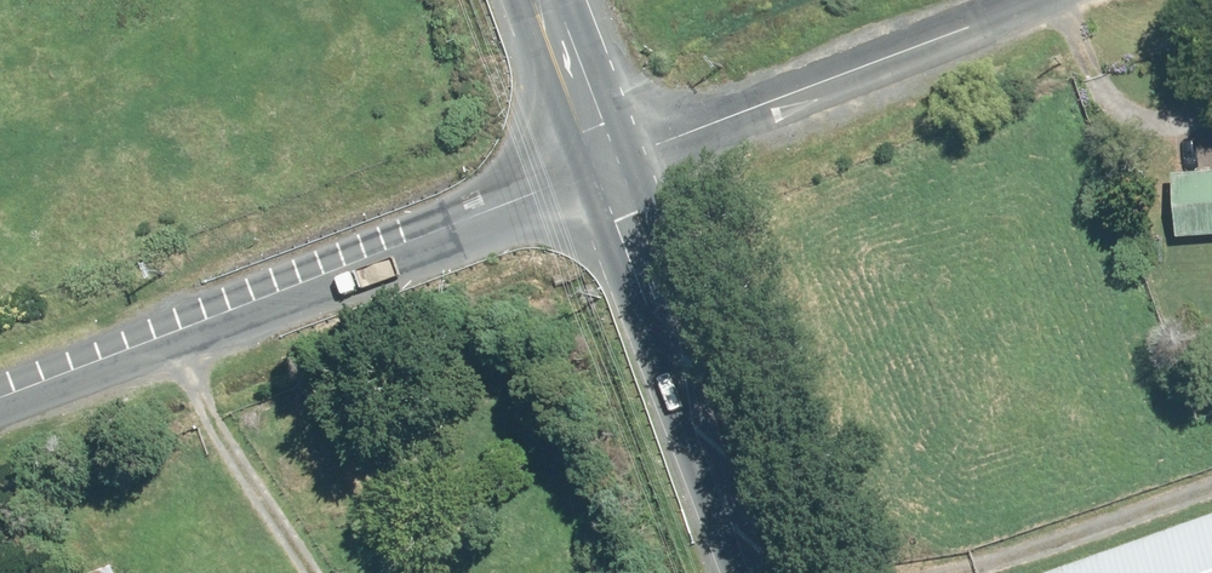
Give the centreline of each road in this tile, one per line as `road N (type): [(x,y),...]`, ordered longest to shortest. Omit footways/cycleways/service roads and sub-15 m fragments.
road 1 (unclassified): [(607,167),(0,392)]
road 2 (unclassified): [(1037,0),(607,167)]
road 3 (secondary): [(607,167),(637,213),(769,572)]
road 4 (secondary): [(533,0),(584,134),(607,167)]

